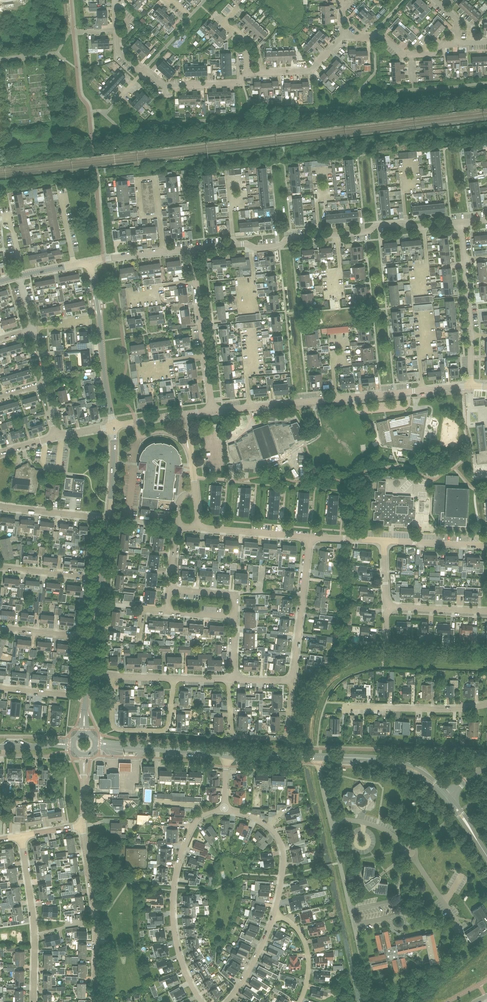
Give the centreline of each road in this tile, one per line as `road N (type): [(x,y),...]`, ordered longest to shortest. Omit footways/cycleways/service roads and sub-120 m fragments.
road 1 (residential): [(192,249),(460,223)]
road 2 (residential): [(470,386),(213,411)]
road 3 (residential): [(366,980),(320,757)]
road 4 (residential): [(201,1001),(183,966),(173,911),(180,860),(204,815)]
road 5 (residential): [(113,426),(89,262)]
road 6 (residential): [(470,386),(460,223)]
road 7 (residential): [(293,681),(289,725),(279,738),(234,737),(229,680)]
road 8 (residential): [(114,676),(113,721),(122,731),(169,727),(174,679)]
road 9 (residential): [(293,681),(310,537)]
road 10 (residential): [(343,707),(486,705)]
road 11 (residential): [(274,914),(284,858),(279,839),(252,817),(224,810)]
road 12 (tertiary): [(447,797),(394,762),(320,757)]
road 13 (tertiary): [(228,754),(95,743)]
road 14 (residential): [(261,71),(242,82),(163,86),(142,73)]

